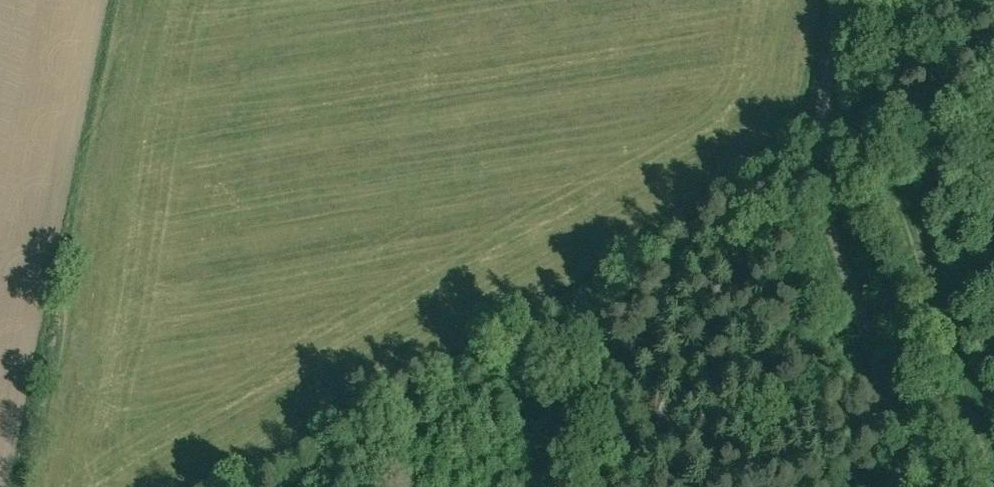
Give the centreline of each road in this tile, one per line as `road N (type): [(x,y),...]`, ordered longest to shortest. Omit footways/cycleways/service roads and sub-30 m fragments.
road 1 (unclassified): [(850,0),(824,123),(826,215),(916,486)]

